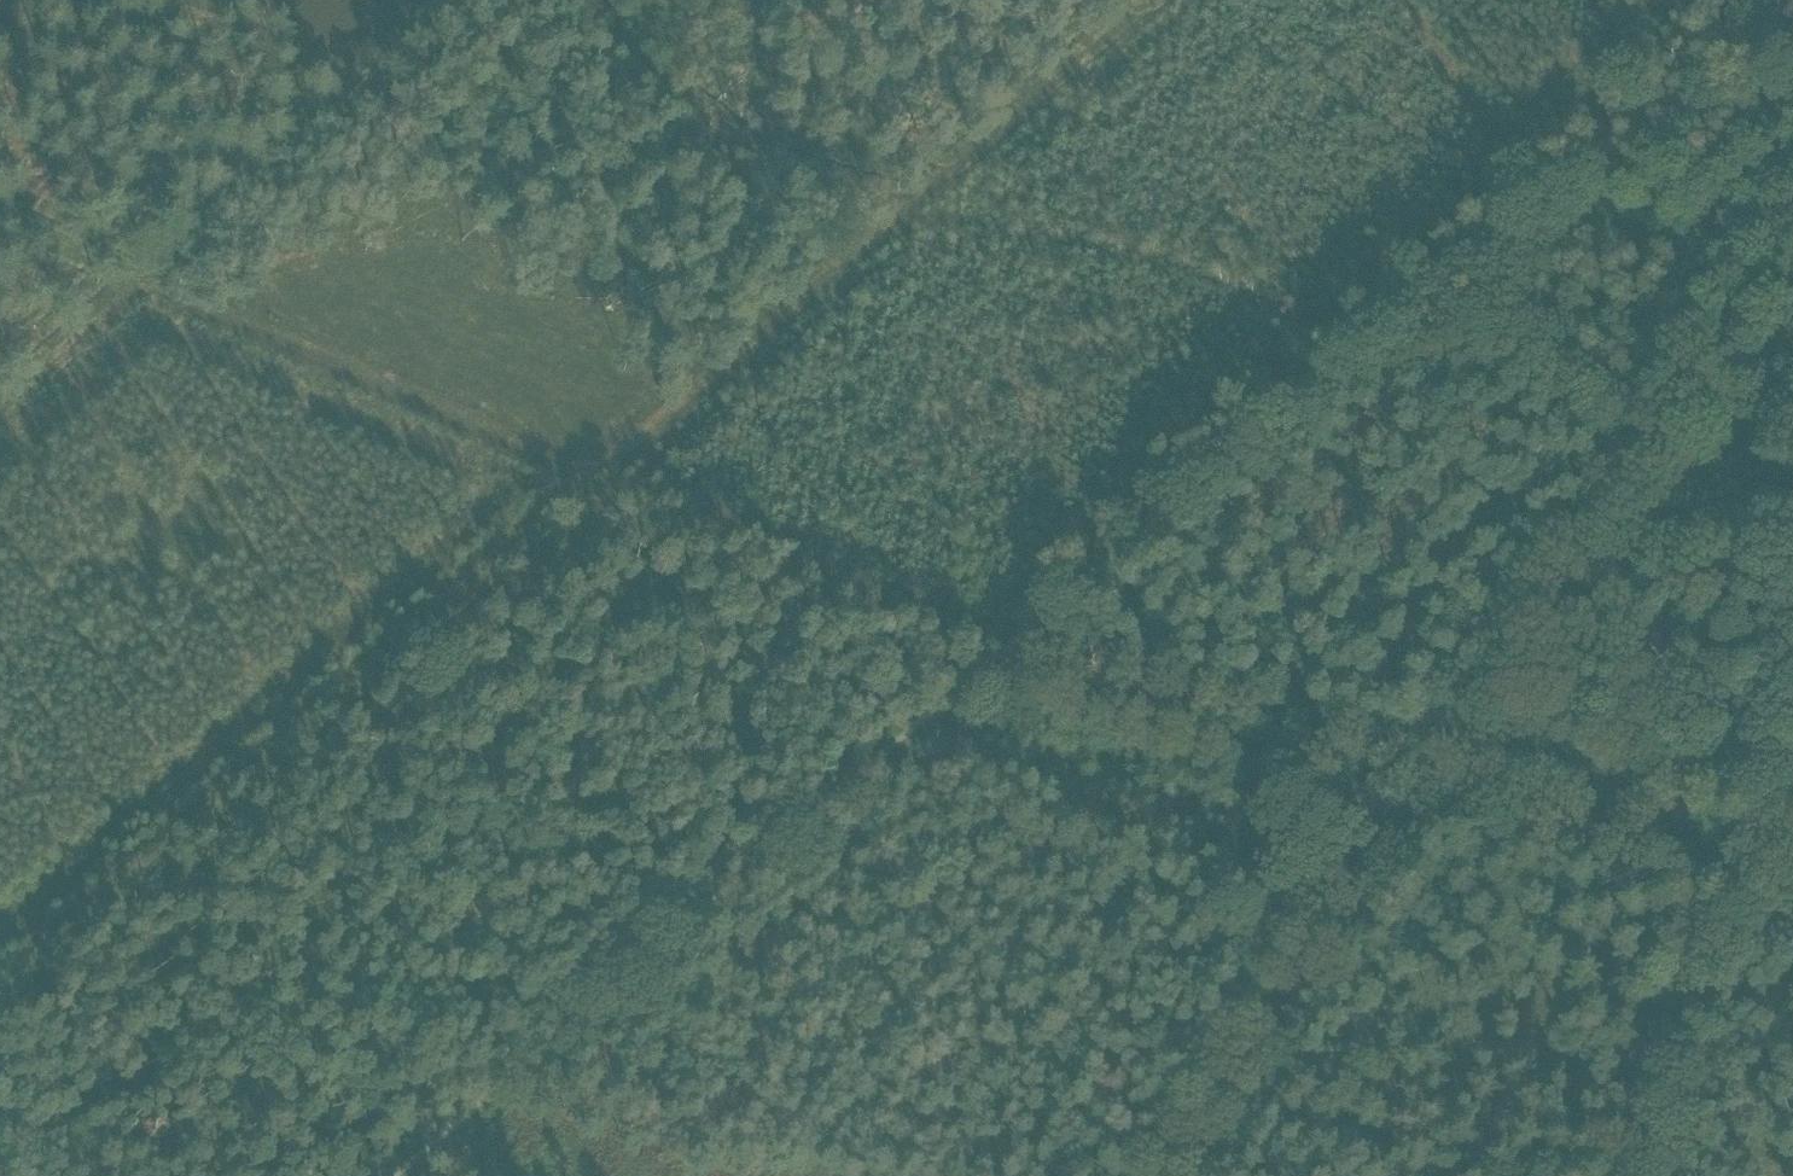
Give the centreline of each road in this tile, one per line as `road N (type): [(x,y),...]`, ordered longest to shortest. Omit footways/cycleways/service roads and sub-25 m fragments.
road 1 (track): [(987,656),(1792,886)]
road 2 (track): [(1173,1175),(1436,784)]
road 3 (track): [(1619,1175),(1712,863)]

